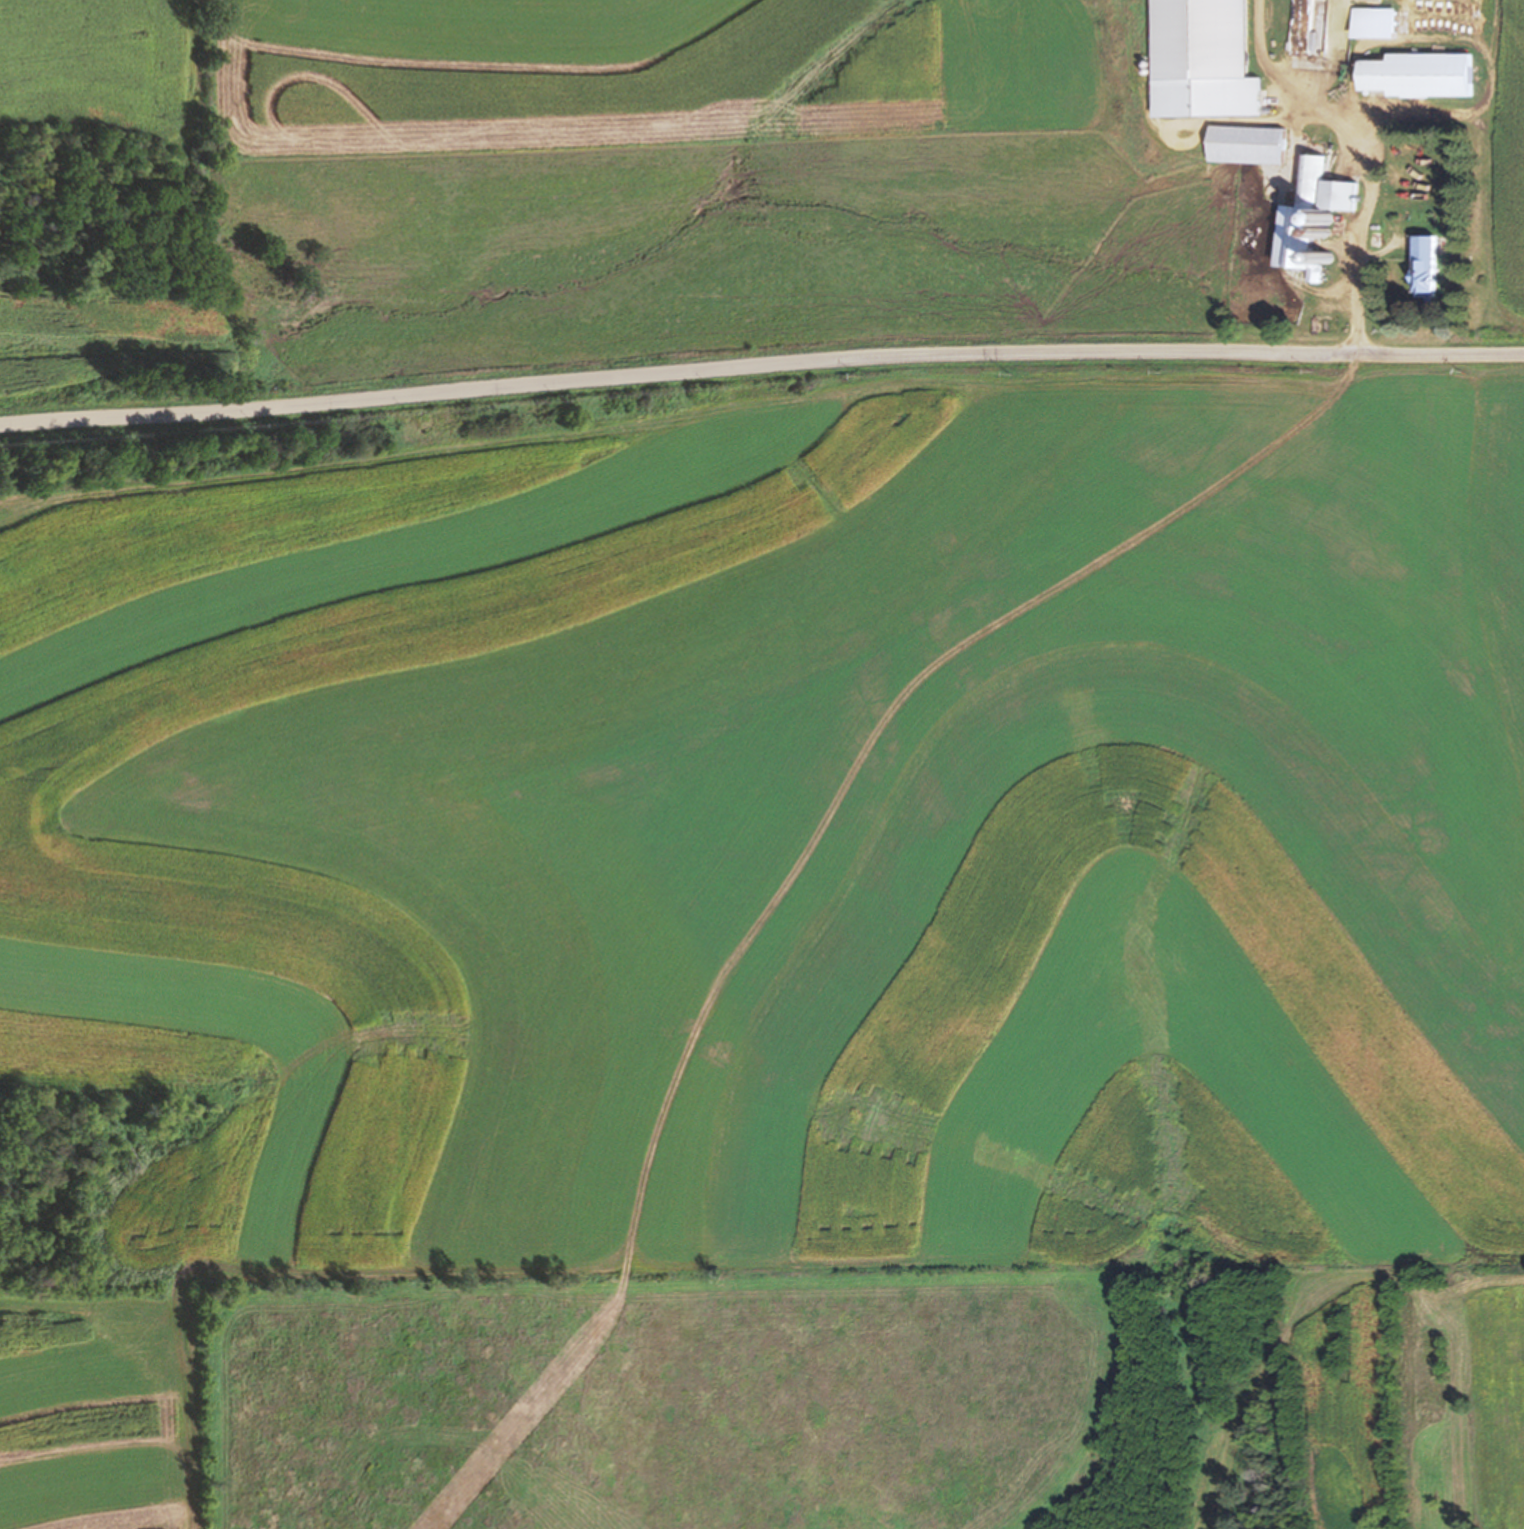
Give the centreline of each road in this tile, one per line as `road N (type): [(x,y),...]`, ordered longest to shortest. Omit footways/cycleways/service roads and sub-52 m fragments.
road 1 (residential): [(1523,354),(886,358),(0,427)]

